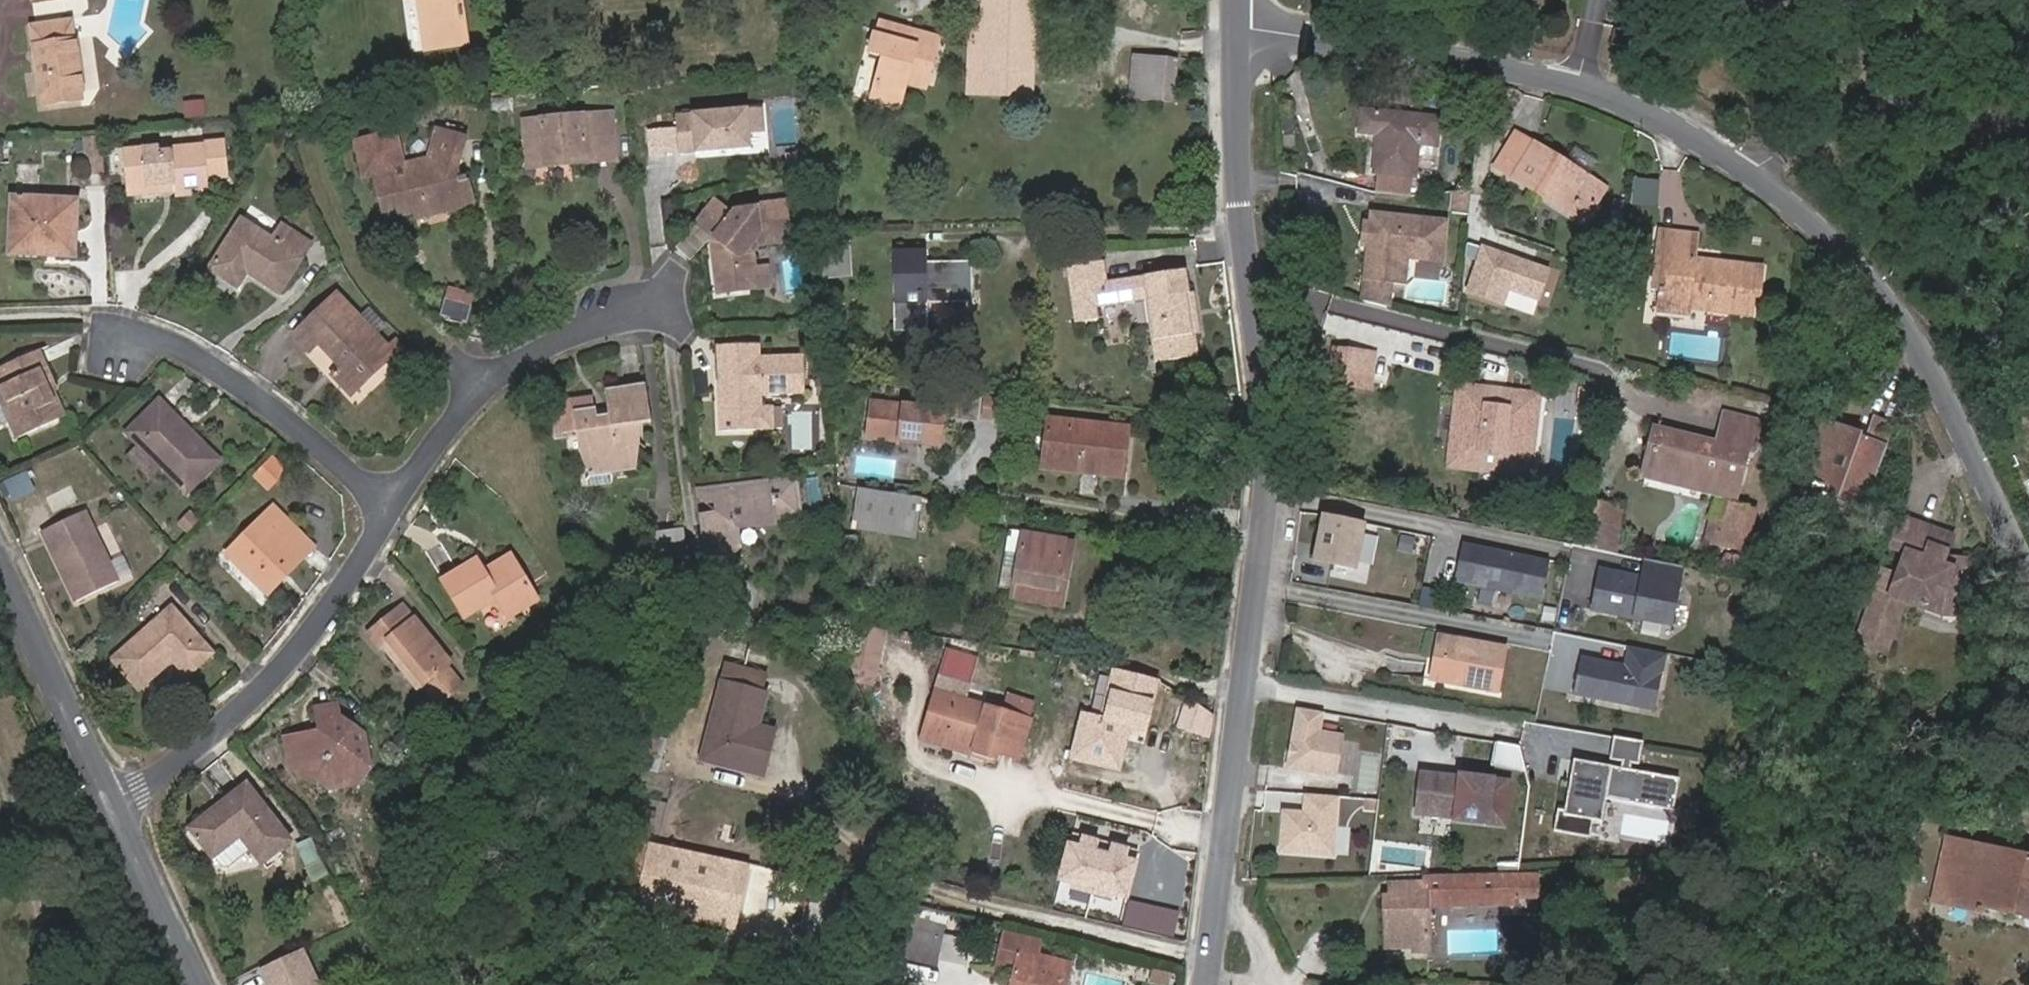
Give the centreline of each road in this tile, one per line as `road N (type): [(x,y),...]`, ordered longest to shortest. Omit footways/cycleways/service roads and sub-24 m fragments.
road 1 (unclassified): [(2028,575),(1920,349),(1829,240),(1770,190),(1656,119),(1575,85),(1439,55),(1236,30)]
road 2 (tertiary): [(1236,30),(1240,207),(1270,452),(1208,984)]
road 3 (residential): [(113,806),(265,684),(316,627),(395,505)]
road 4 (residential): [(395,505),(175,340),(122,344)]
road 5 (residential): [(395,505),(480,388),(544,346),(631,310)]
road 6 (tertiary): [(0,565),(113,806)]
road 7 (tertiary): [(113,806),(199,984)]

